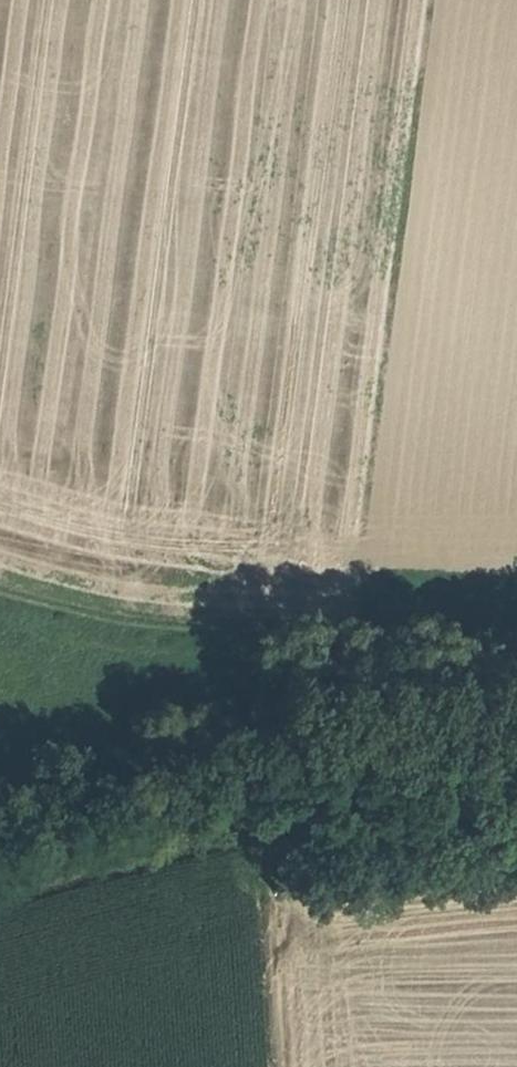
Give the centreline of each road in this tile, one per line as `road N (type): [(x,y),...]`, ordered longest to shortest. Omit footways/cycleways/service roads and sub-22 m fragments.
road 1 (track): [(516,872),(310,875),(207,809),(0,835)]

